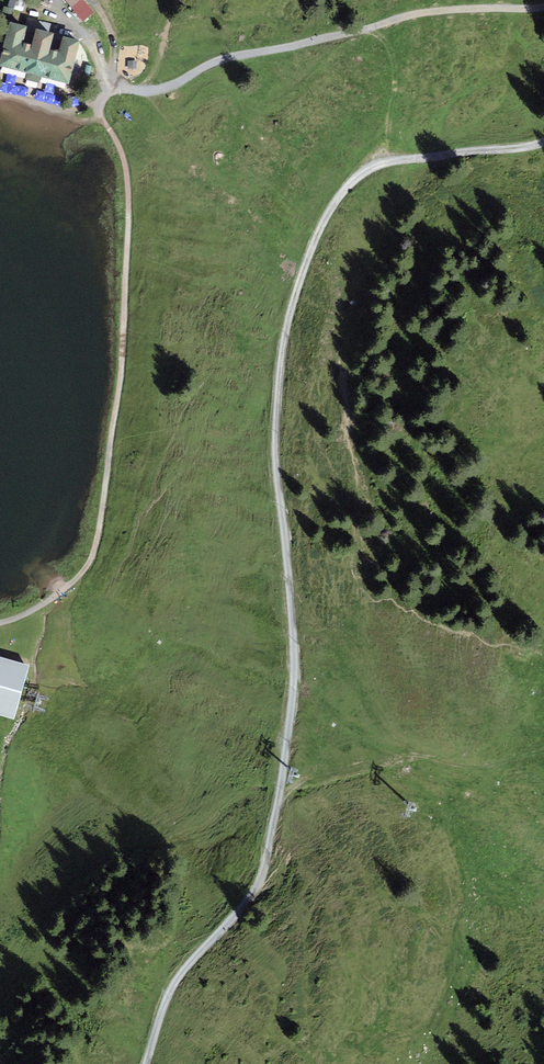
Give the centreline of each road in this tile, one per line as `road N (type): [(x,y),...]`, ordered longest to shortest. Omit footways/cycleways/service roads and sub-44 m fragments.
road 1 (track): [(332,201),(299,274),(278,362),(276,473),(292,699),(263,872),(176,976),(144,1063)]
road 2 (track): [(0,621),(72,581),(89,557),(103,491),(126,179),(100,117)]
road 3 (track): [(352,32),(230,57),(160,89),(119,86),(99,103),(100,117)]
road 4 (track): [(543,4),(409,14),(352,32)]
road 5 (track): [(543,139),(370,166)]
road 6 (track): [(352,32),(387,42),(396,79),(385,144),(370,166)]

